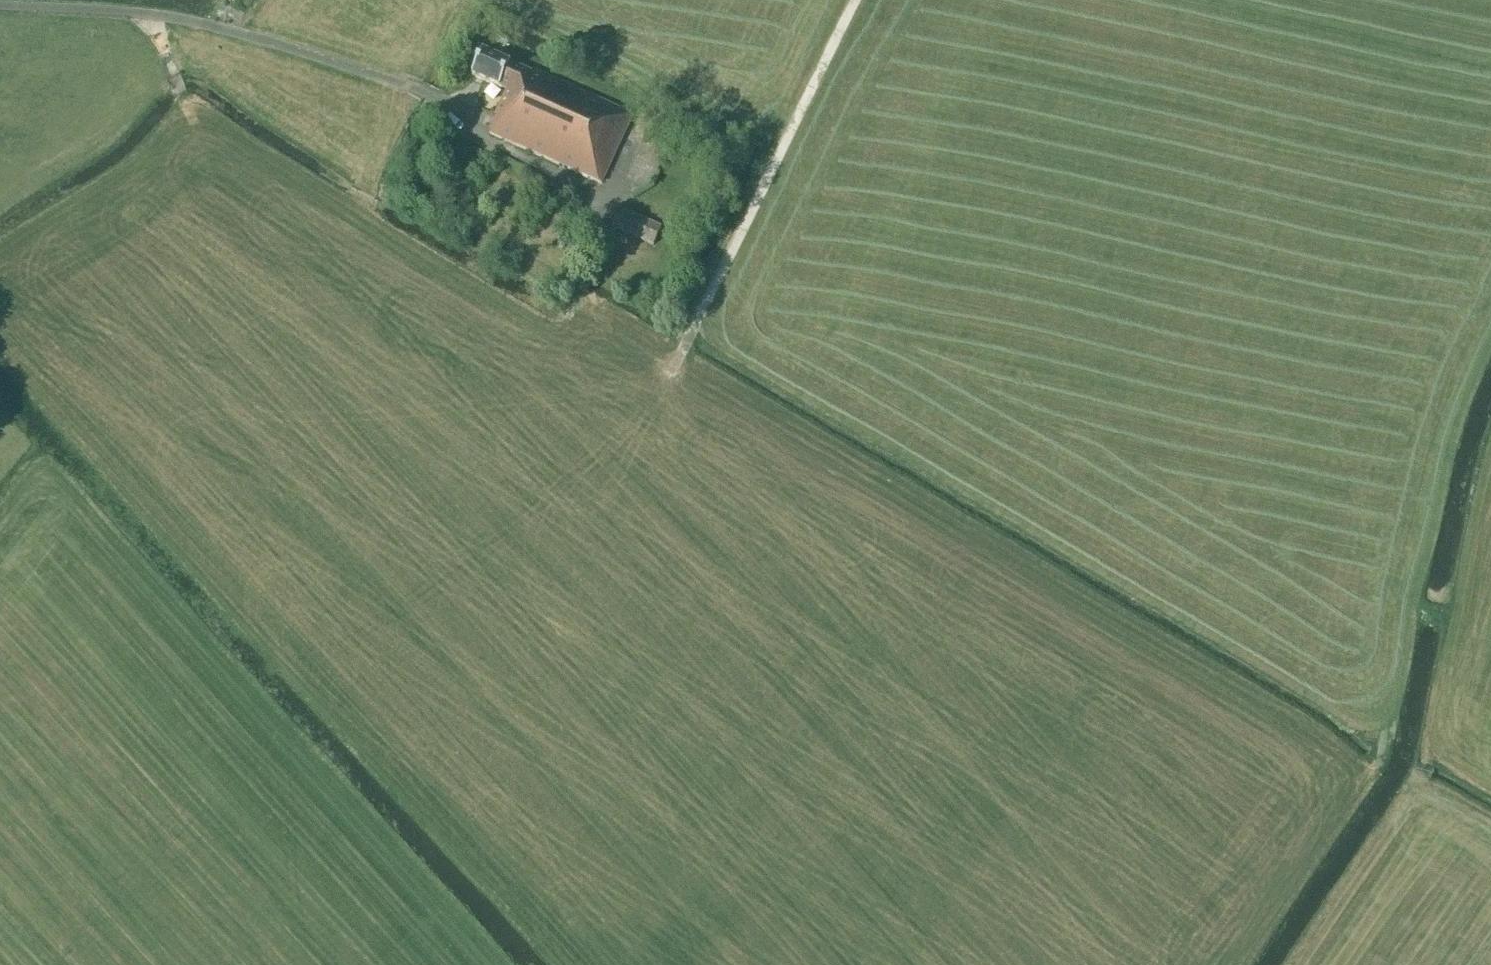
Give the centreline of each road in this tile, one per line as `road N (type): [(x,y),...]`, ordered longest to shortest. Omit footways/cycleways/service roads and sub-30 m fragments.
road 1 (track): [(676,363),(857,0)]

